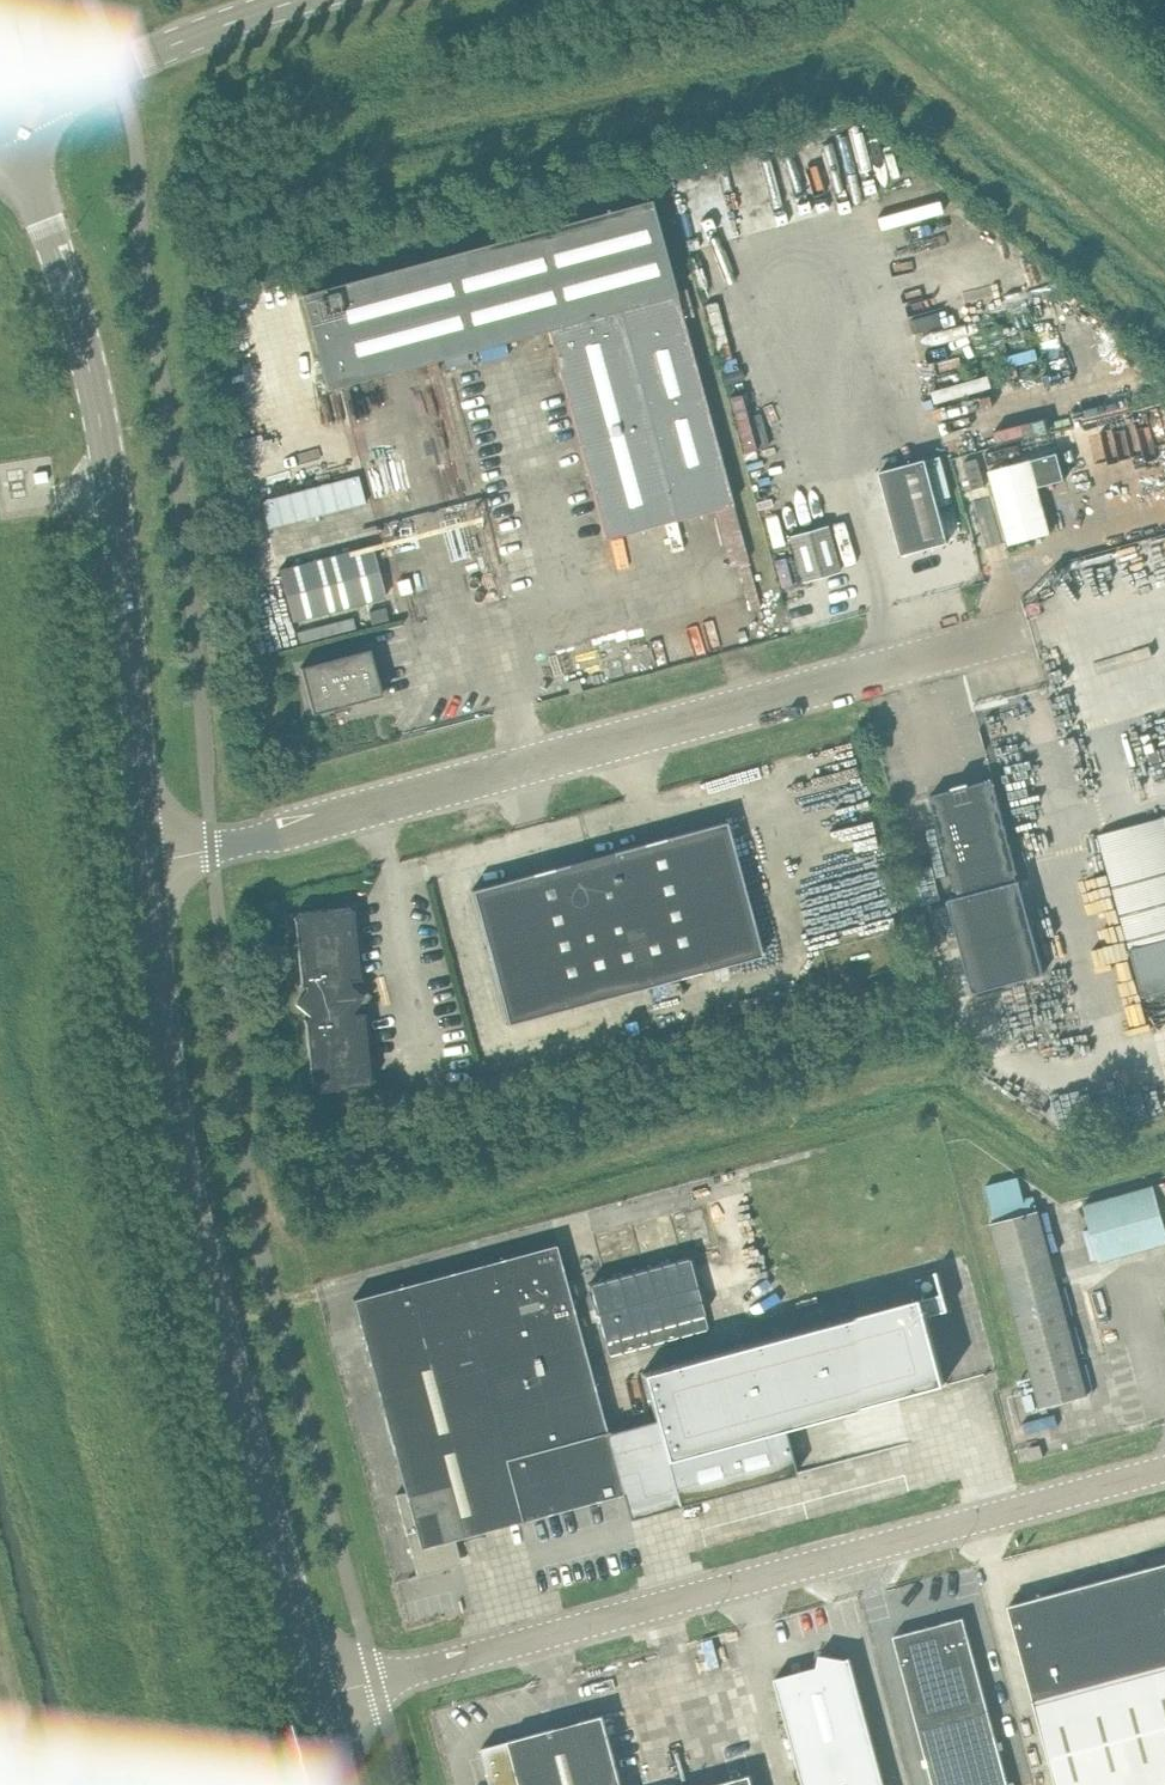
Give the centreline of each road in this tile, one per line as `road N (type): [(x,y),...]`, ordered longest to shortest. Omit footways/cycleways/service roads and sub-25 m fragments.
road 1 (unclassified): [(152,863),(1030,628)]
road 2 (unclassified): [(322,1696),(1164,1468)]
road 3 (unclassified): [(322,1696),(194,1219),(152,863)]
road 4 (unclassified): [(152,863),(96,400),(57,247),(11,116)]
road 5 (tertiary): [(11,116),(166,48),(315,0)]

